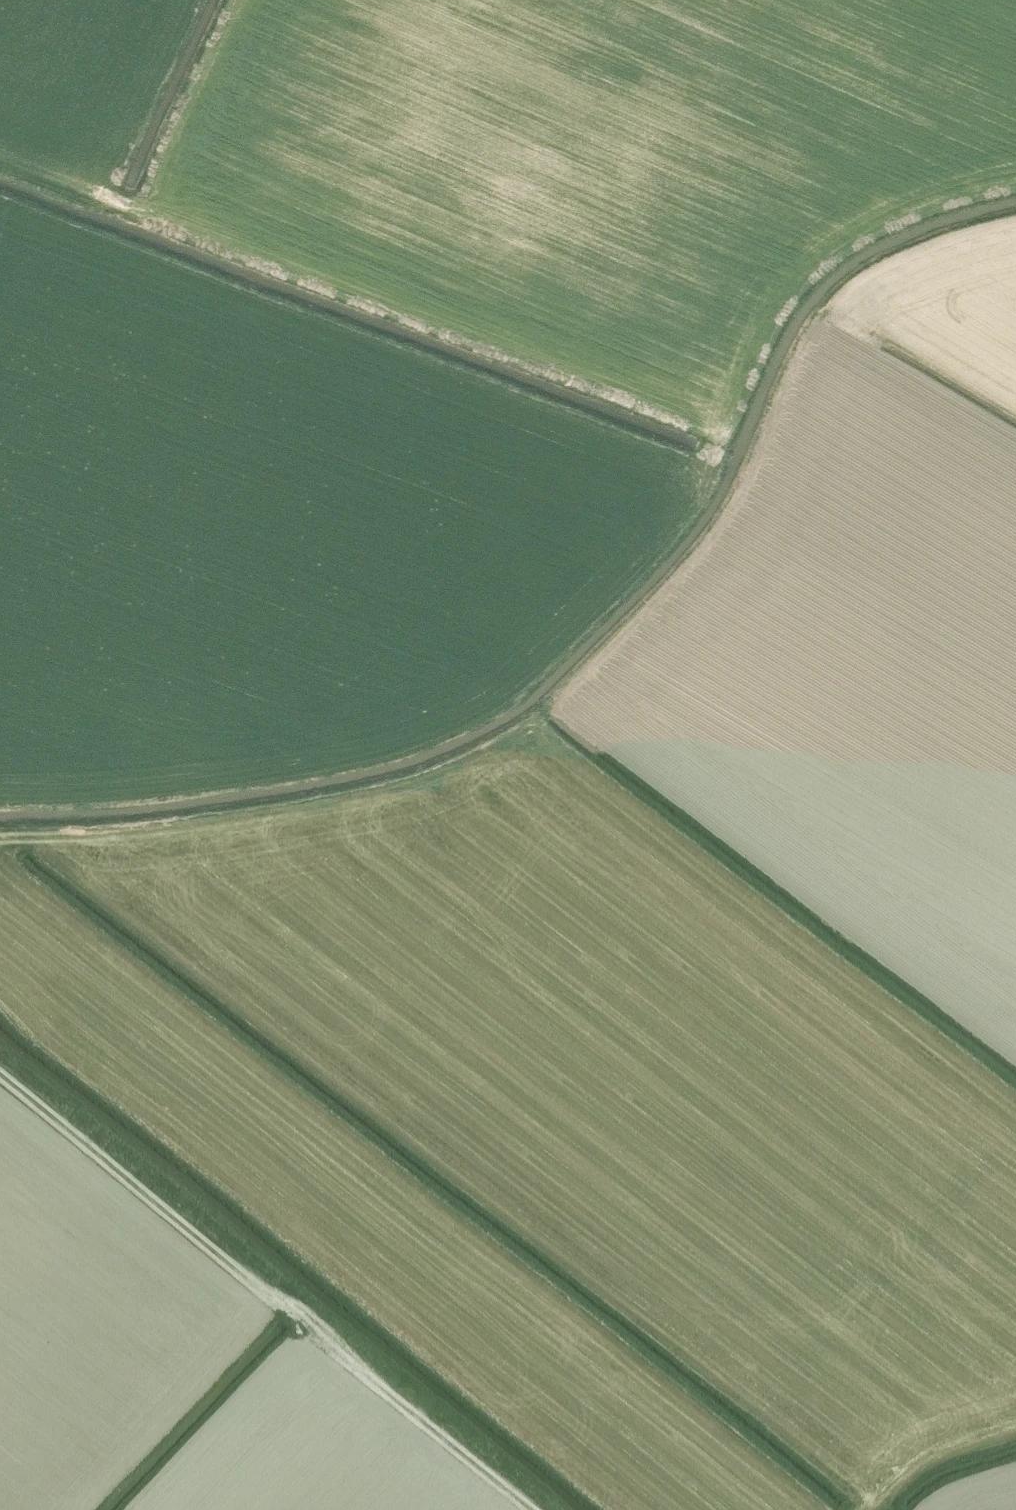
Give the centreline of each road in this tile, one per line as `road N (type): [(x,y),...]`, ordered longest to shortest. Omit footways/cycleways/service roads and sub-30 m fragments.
road 1 (track): [(0,1073),(534,1509)]
road 2 (track): [(0,838),(243,819)]

